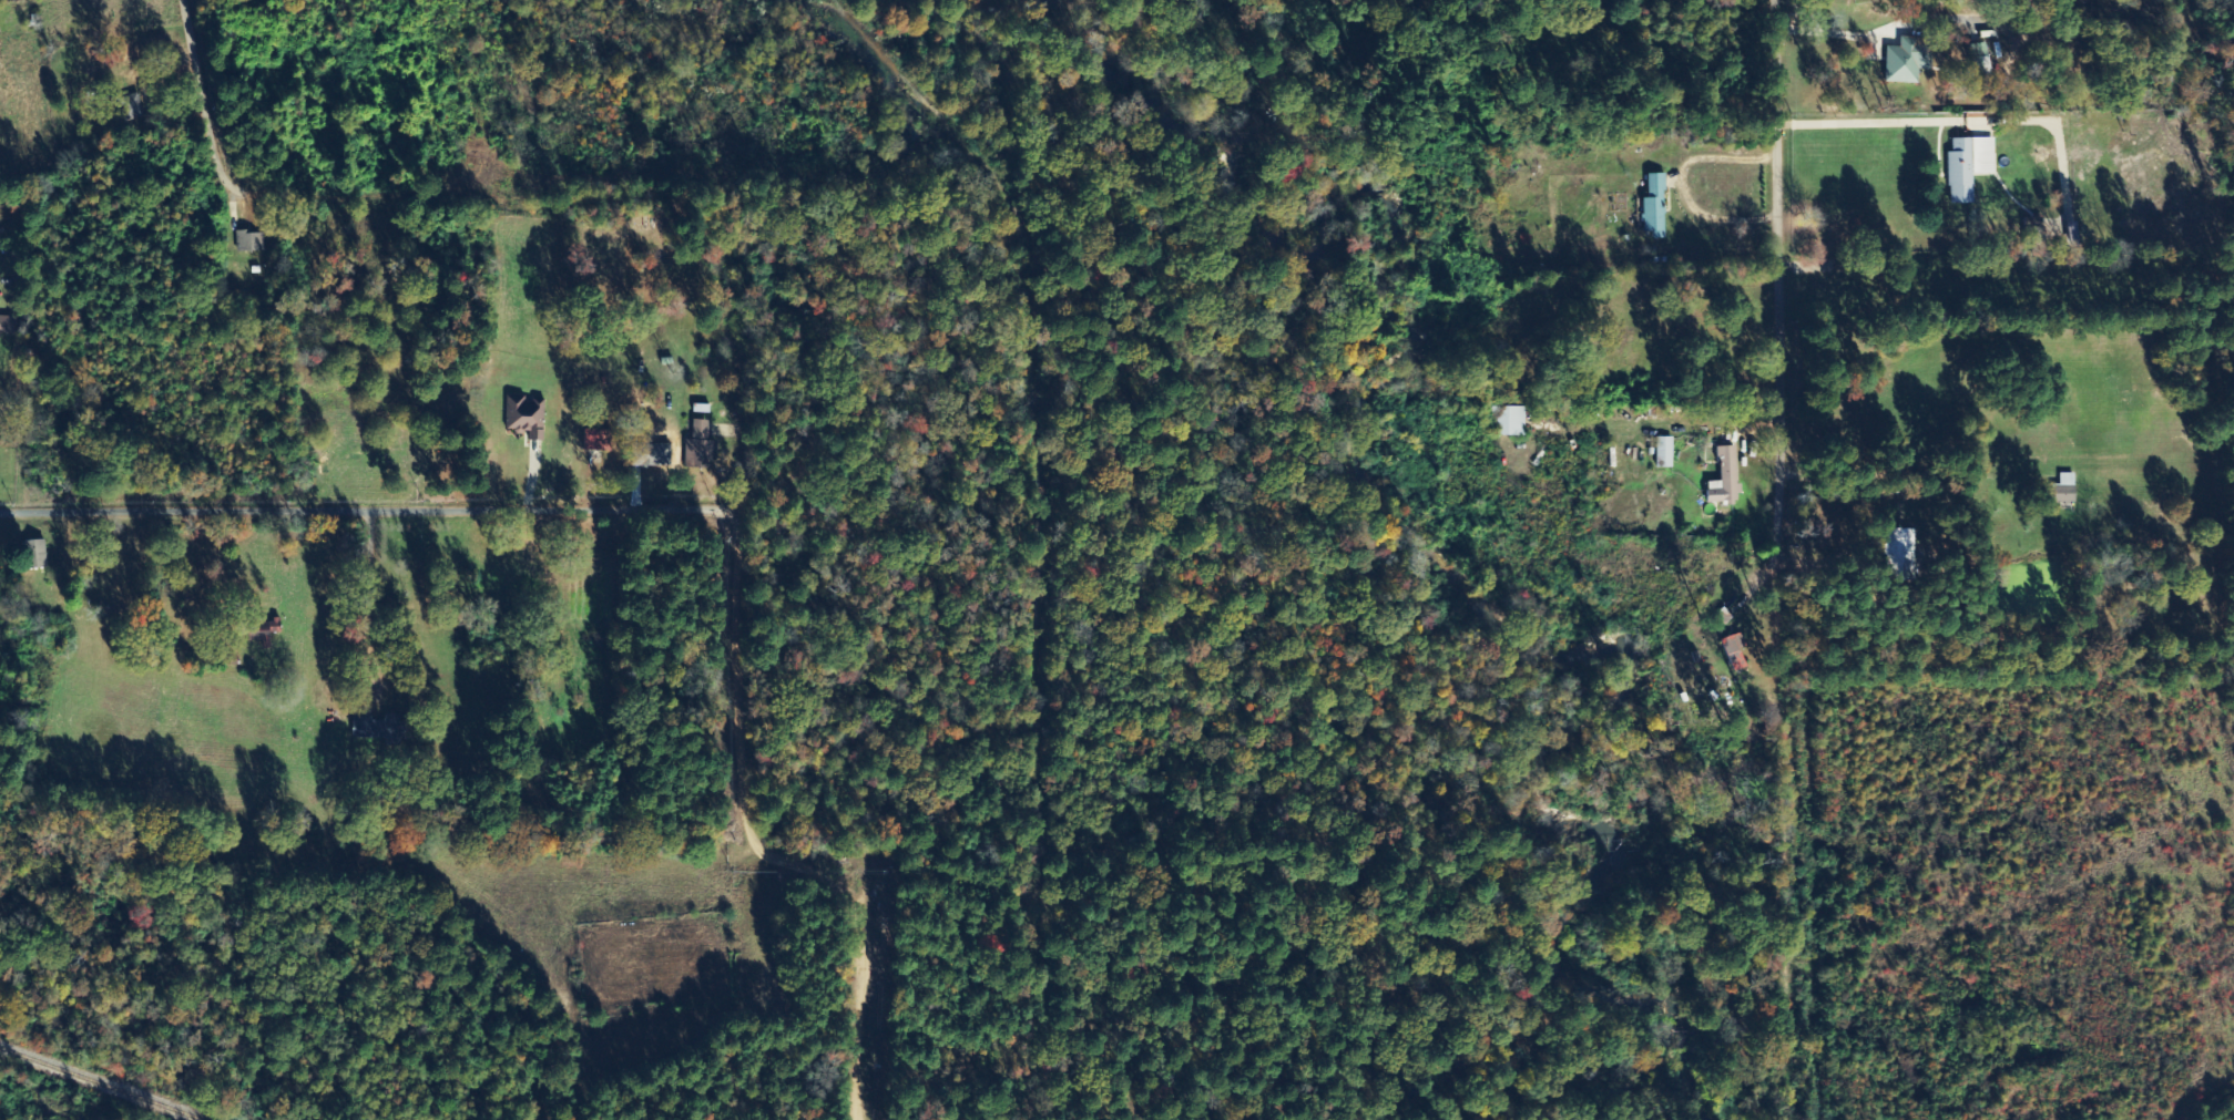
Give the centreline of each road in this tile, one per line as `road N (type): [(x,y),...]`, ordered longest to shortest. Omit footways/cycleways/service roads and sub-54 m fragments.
road 1 (residential): [(1788,0),(1801,954)]
road 2 (residential): [(0,504),(744,504)]
road 3 (residential): [(249,194),(231,164),(187,0)]

